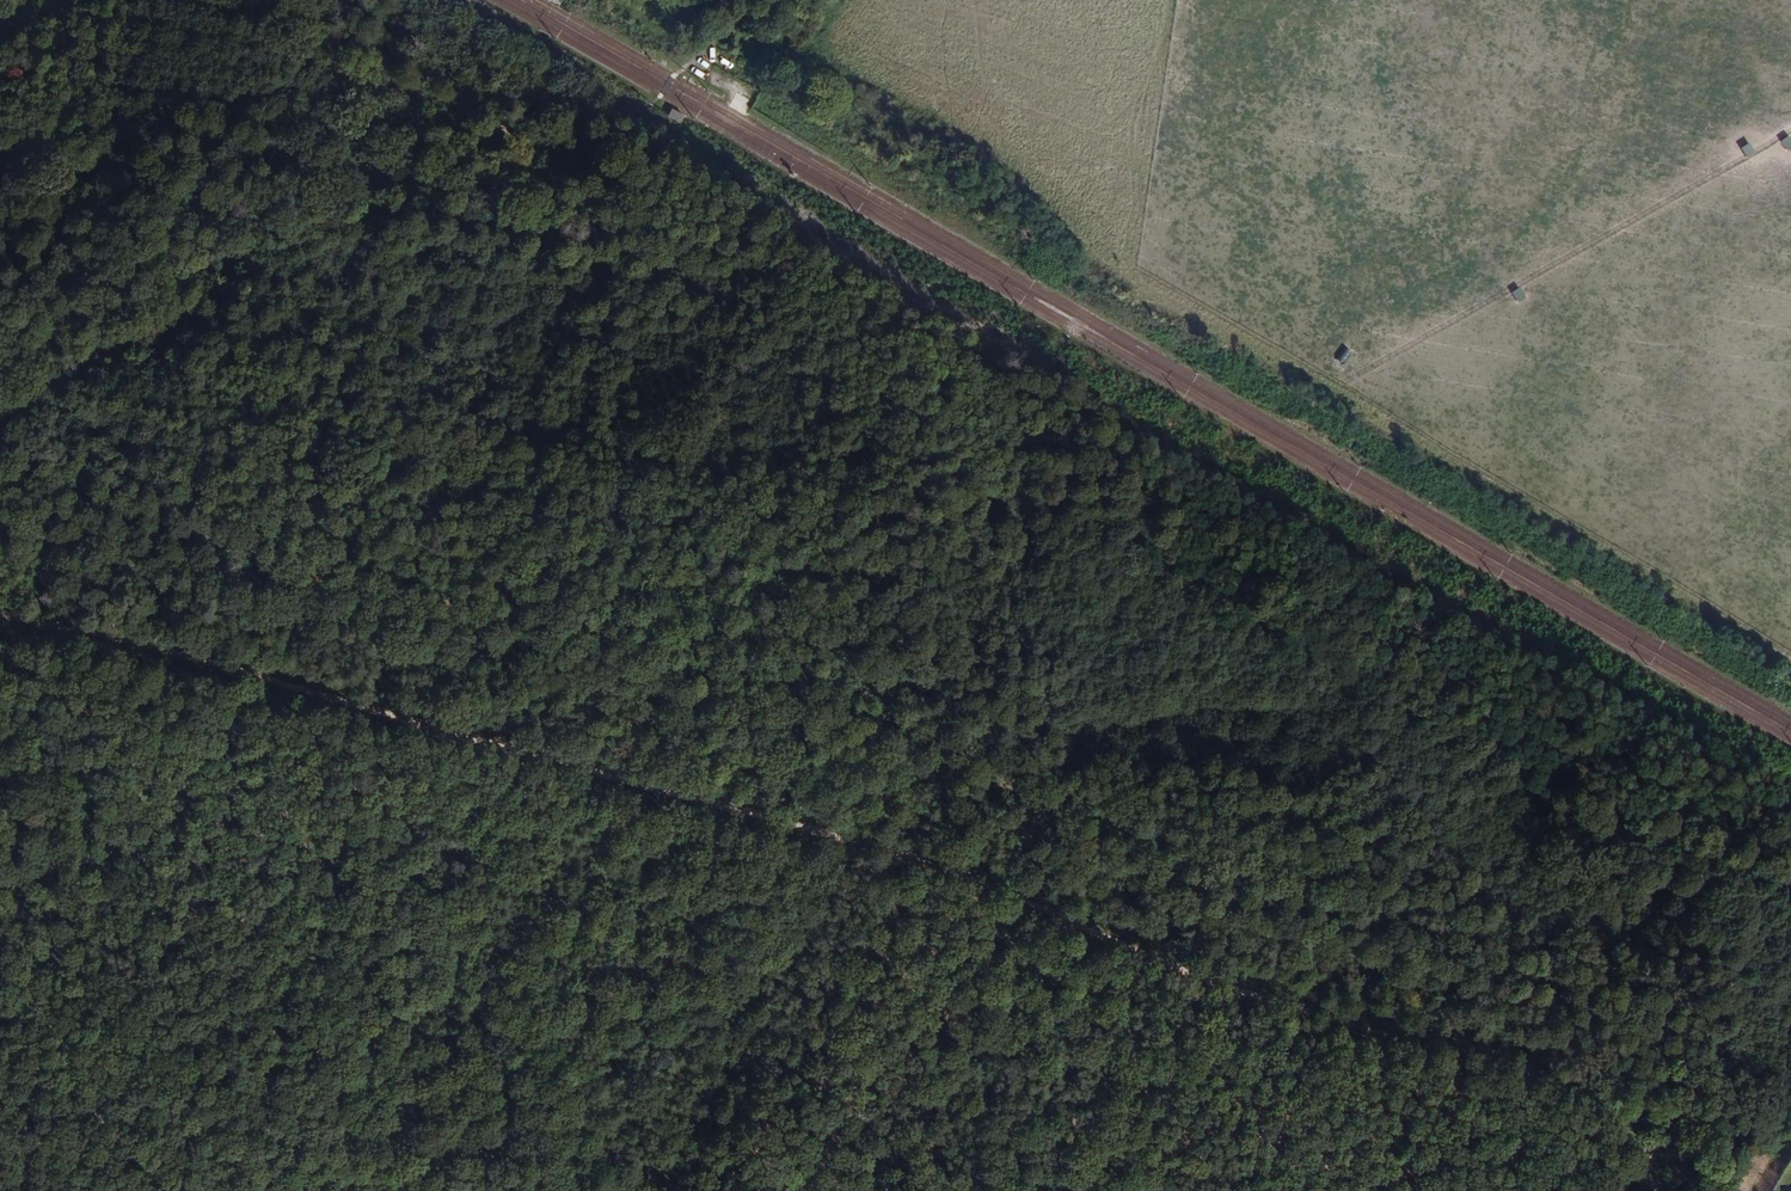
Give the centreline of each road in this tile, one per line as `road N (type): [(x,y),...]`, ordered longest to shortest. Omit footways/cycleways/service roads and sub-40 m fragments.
road 1 (track): [(0,605),(1578,1088),(1620,1118),(1670,1180)]
road 2 (track): [(0,1113),(264,1136),(304,1160),(326,1149),(533,1162),(593,1170),(634,1190)]

